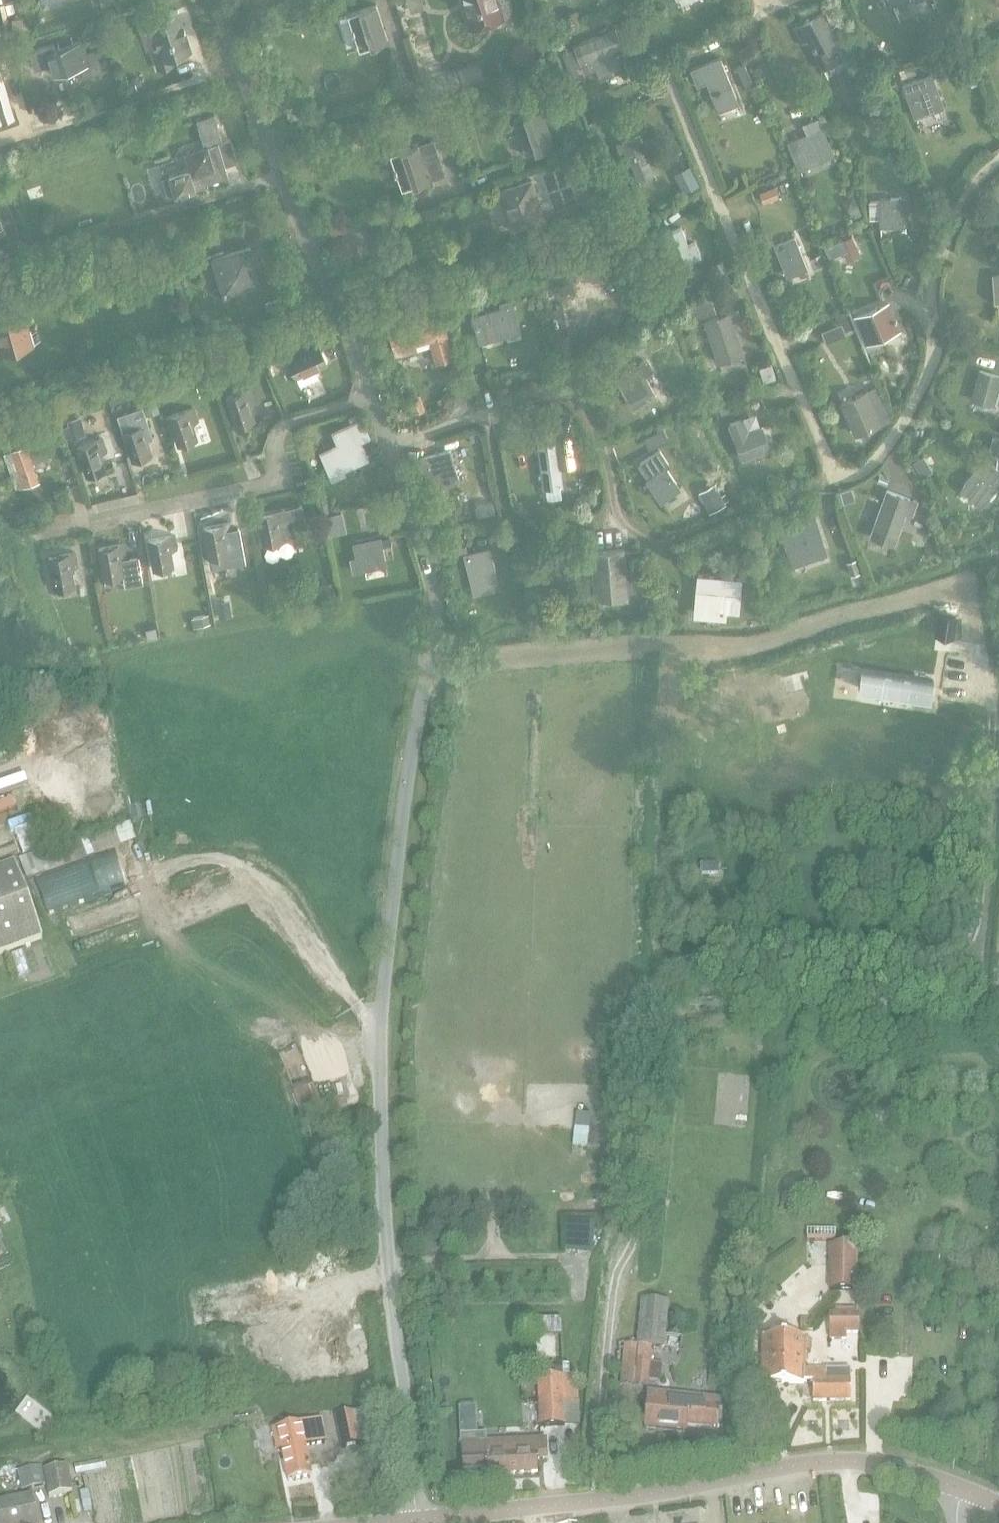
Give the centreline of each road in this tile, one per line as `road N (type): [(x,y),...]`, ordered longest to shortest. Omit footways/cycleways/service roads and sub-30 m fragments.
road 1 (unclassified): [(397,1522),(660,1494),(797,1465),(863,1462),(963,1488)]

